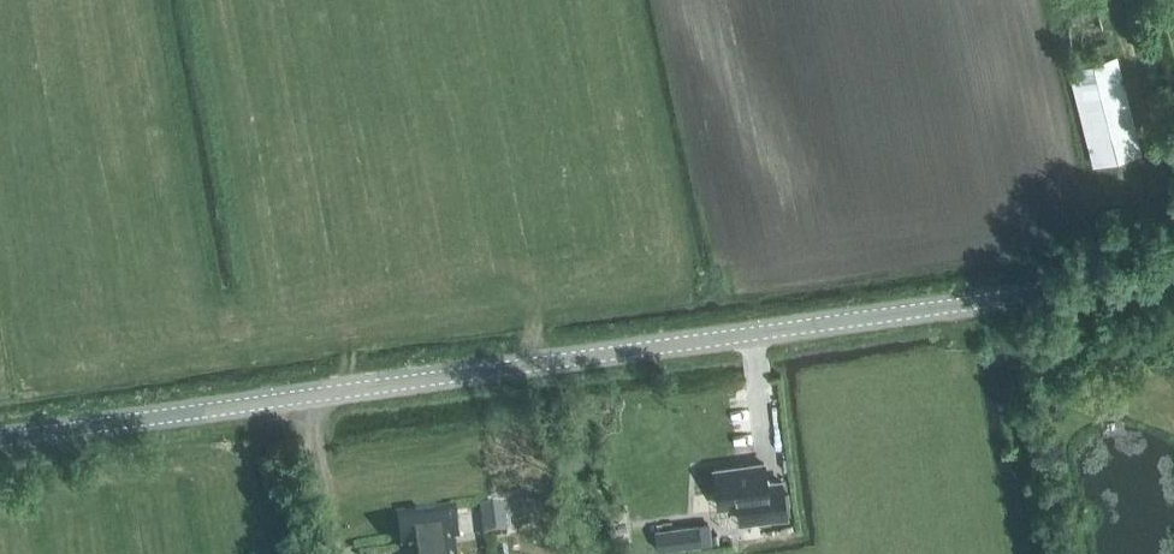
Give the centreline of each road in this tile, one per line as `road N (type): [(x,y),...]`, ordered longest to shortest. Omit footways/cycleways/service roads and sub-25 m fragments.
road 1 (tertiary): [(0,435),(1173,277)]

